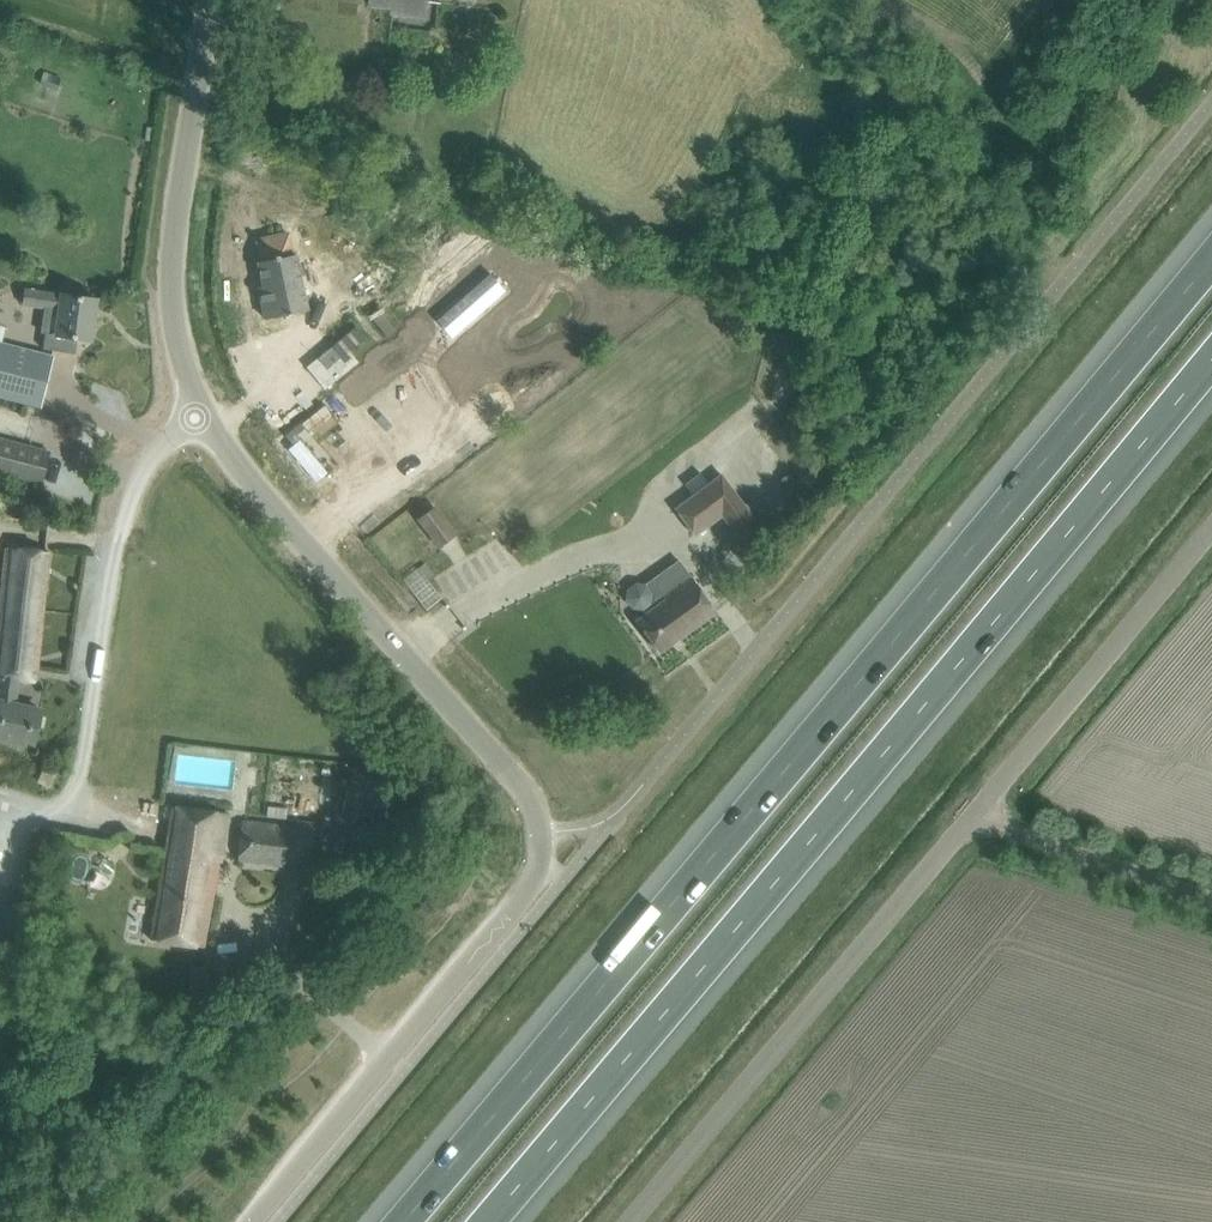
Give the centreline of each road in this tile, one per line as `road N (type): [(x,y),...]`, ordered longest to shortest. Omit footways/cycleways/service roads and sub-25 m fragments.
road 1 (unclassified): [(250,1221),(489,937),(537,866),(544,833),(504,773),(195,420),(168,357),(161,256),(201,0)]
road 2 (motorway): [(1211,251),(402,1221)]
road 3 (motorway): [(487,1221),(960,673),(1211,365)]
road 4 (unclassified): [(634,1221),(1211,538)]

